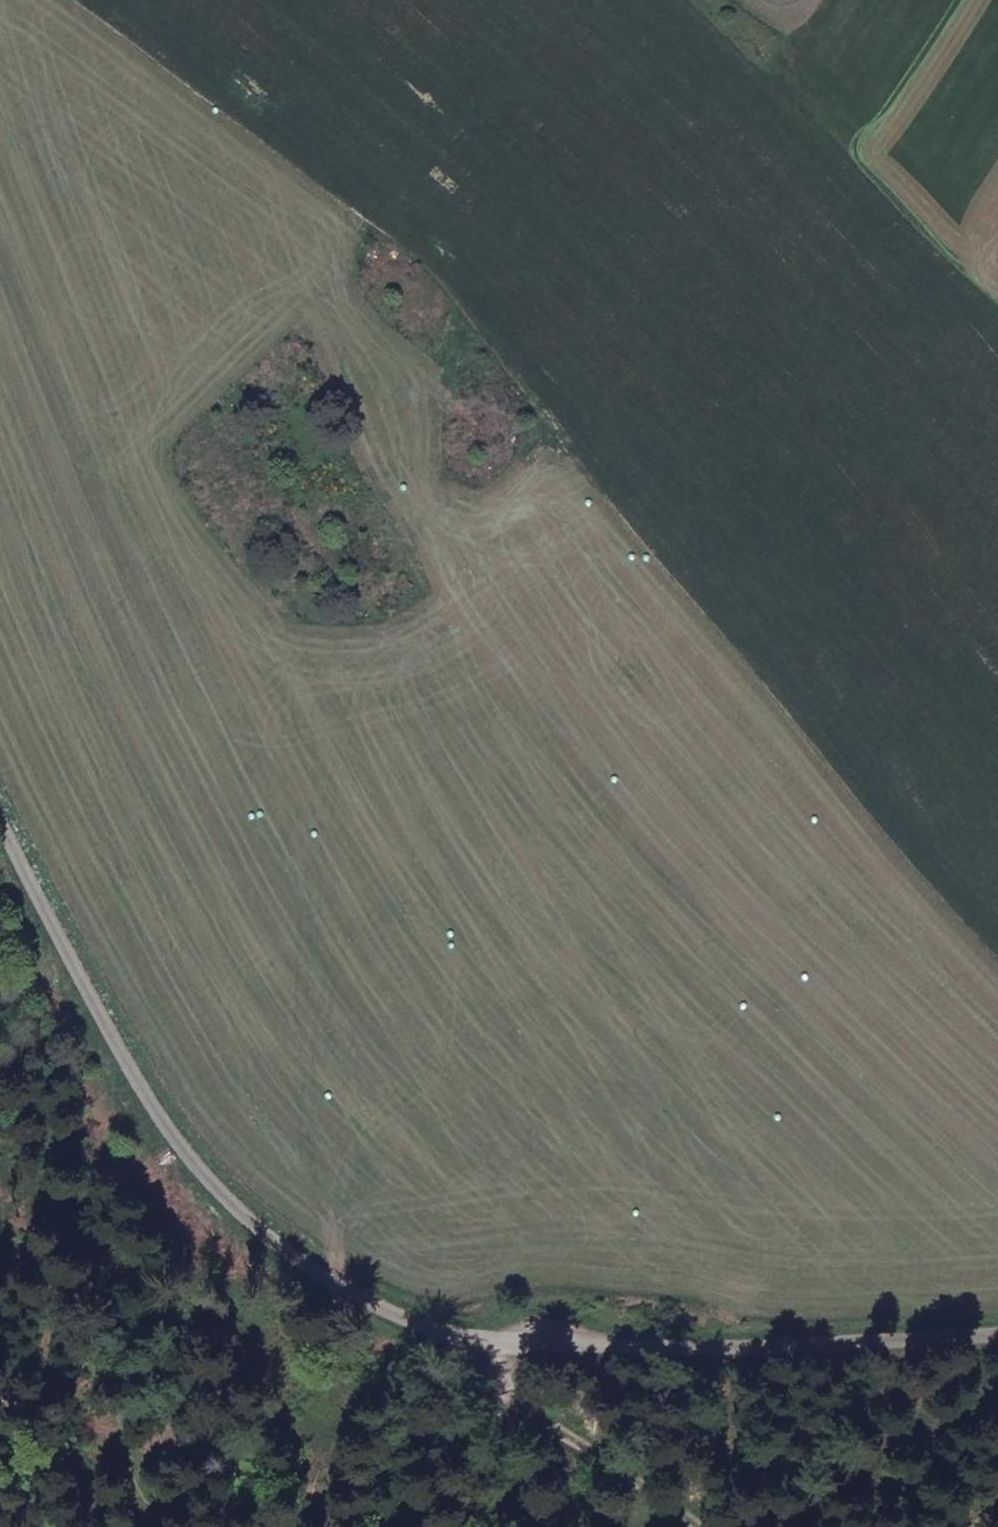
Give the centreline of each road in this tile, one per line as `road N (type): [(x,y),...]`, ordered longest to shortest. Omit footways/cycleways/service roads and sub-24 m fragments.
road 1 (unclassified): [(997,1338),(460,1355),(269,1252),(146,1117),(0,825)]
road 2 (track): [(460,1355),(541,1440),(674,1526)]

